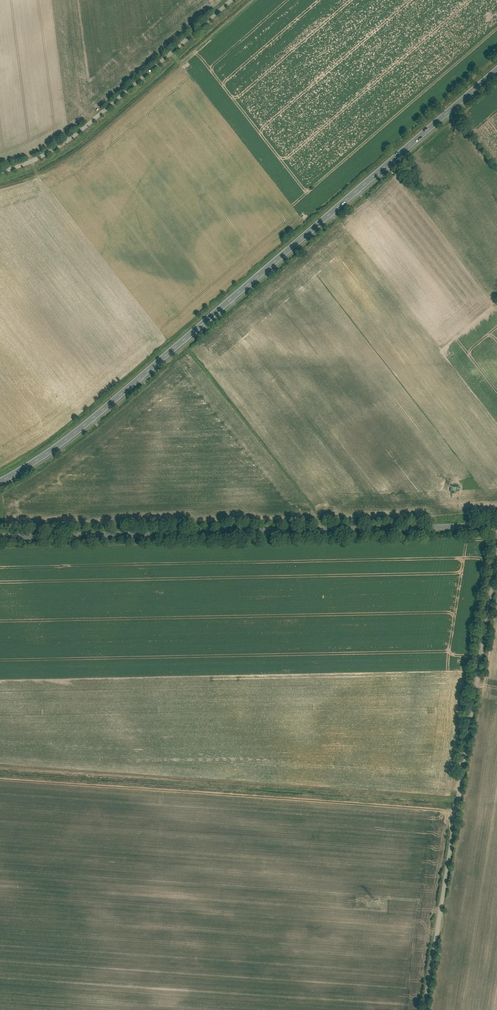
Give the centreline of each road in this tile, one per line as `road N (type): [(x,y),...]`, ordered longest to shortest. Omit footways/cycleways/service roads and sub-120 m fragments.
road 1 (secondary): [(496,70),(85,425),(0,482)]
road 2 (unclassified): [(0,534),(496,525)]
road 3 (unclassified): [(426,1009),(496,553)]
road 4 (unclassified): [(229,0),(57,143),(0,168)]

